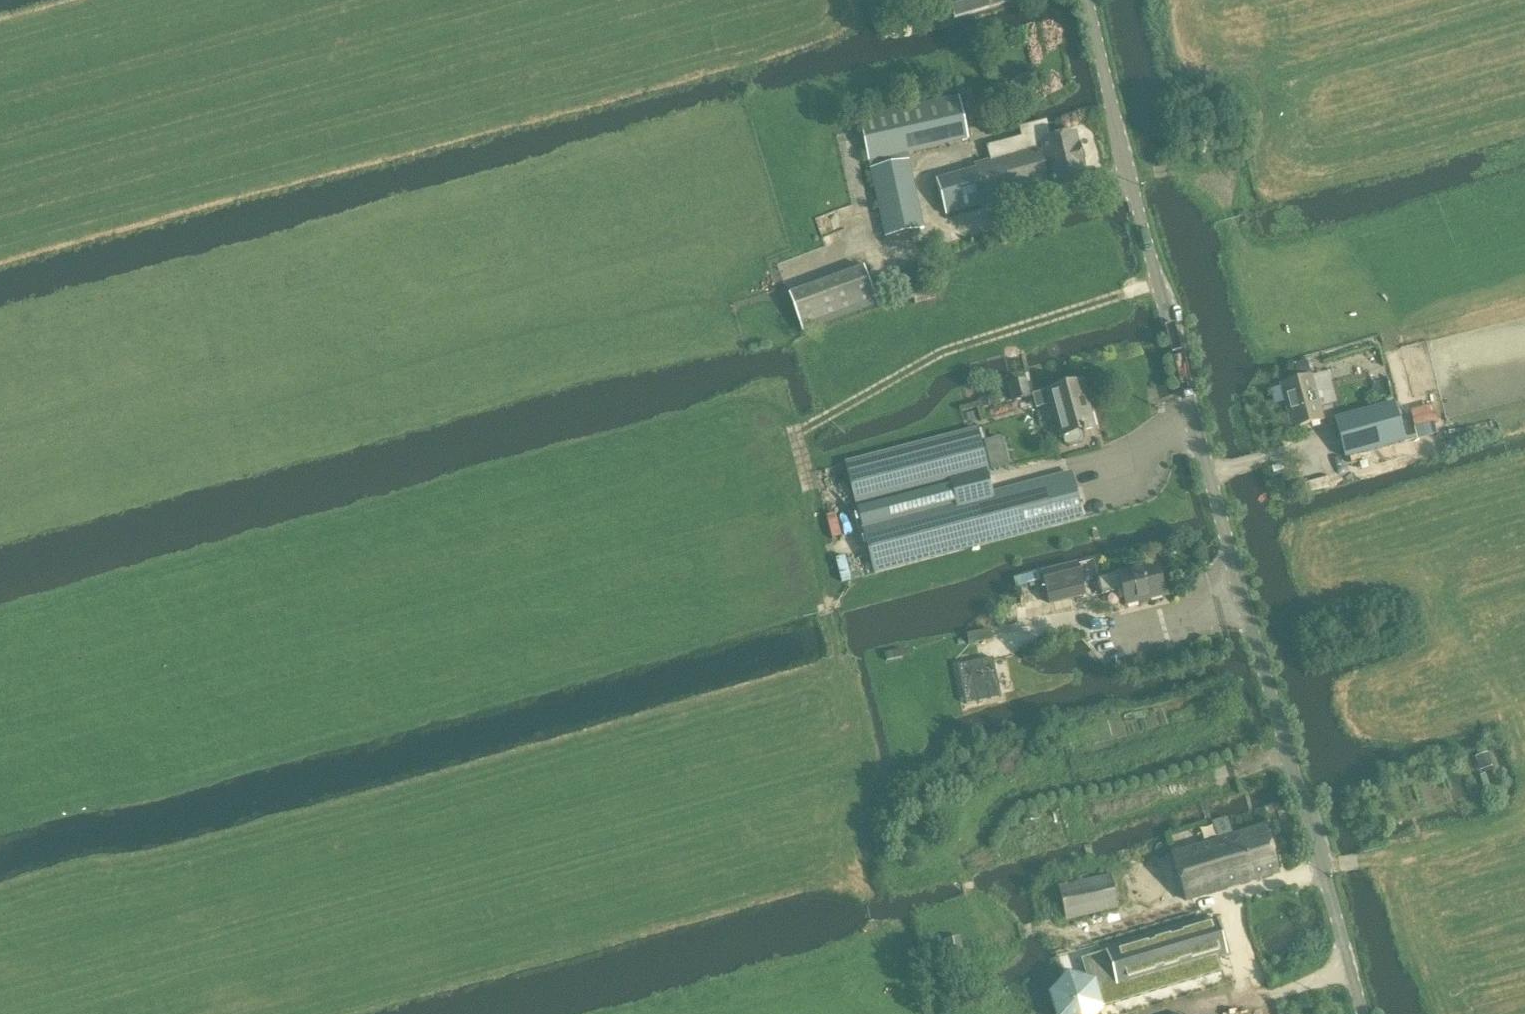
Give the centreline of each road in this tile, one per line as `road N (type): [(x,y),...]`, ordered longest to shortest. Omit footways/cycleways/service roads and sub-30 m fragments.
road 1 (tertiary): [(1362,1013),(1086,0)]
road 2 (track): [(811,487),(797,432),(943,350),(1157,283)]

